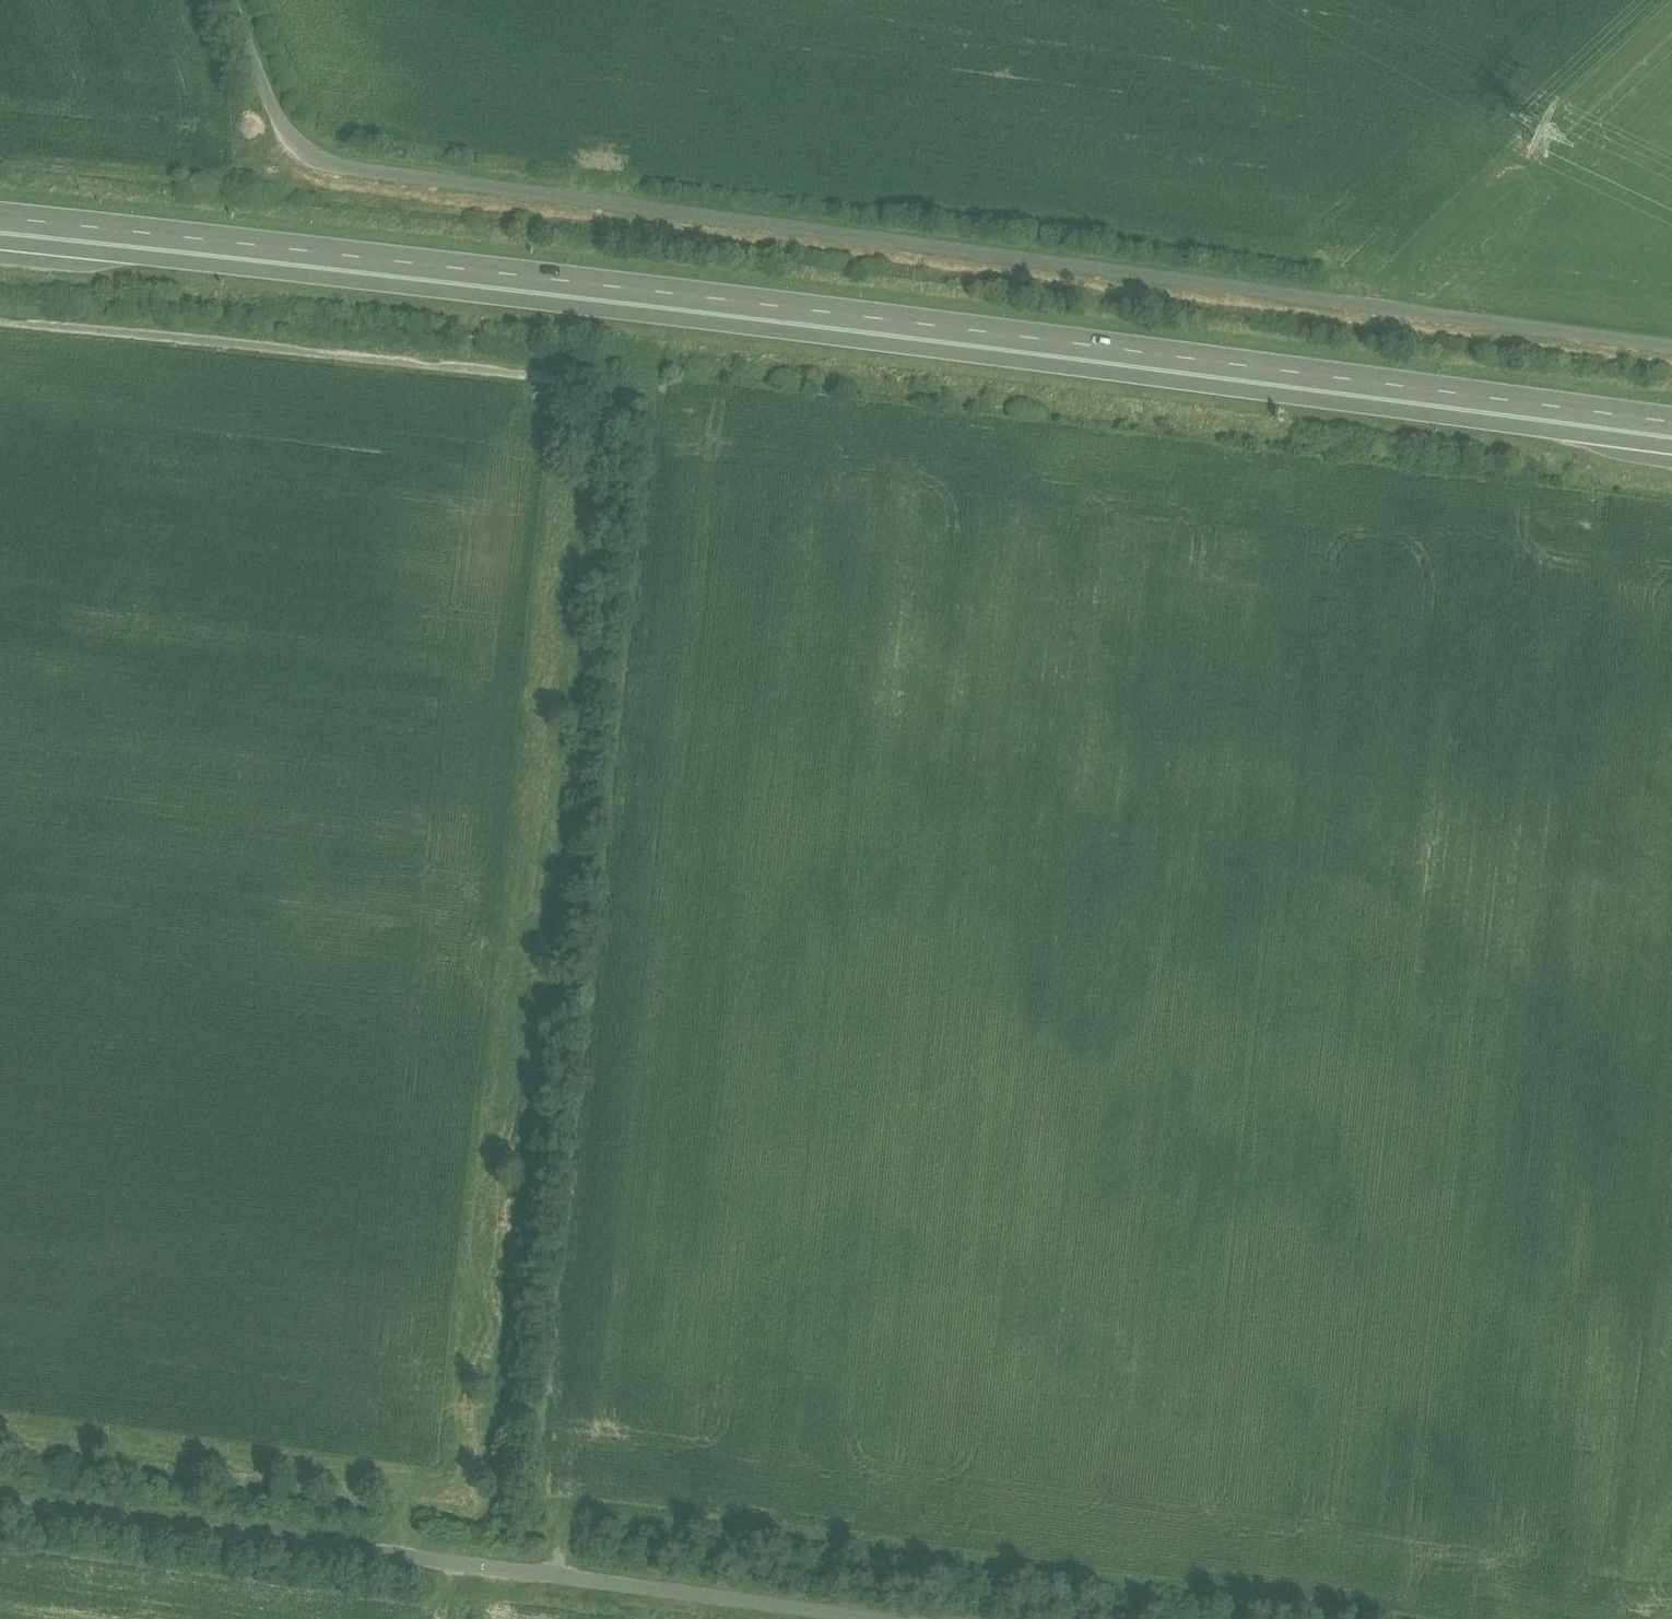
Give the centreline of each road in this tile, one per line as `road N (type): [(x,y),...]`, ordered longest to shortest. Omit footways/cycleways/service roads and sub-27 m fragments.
road 1 (trunk): [(0,227),(1671,431)]
road 2 (unclassified): [(236,0),(283,124),(313,156),(359,170),(1671,332)]
road 3 (unclassified): [(898,1618),(0,1498)]
road 4 (unclassified): [(0,294),(617,352)]

